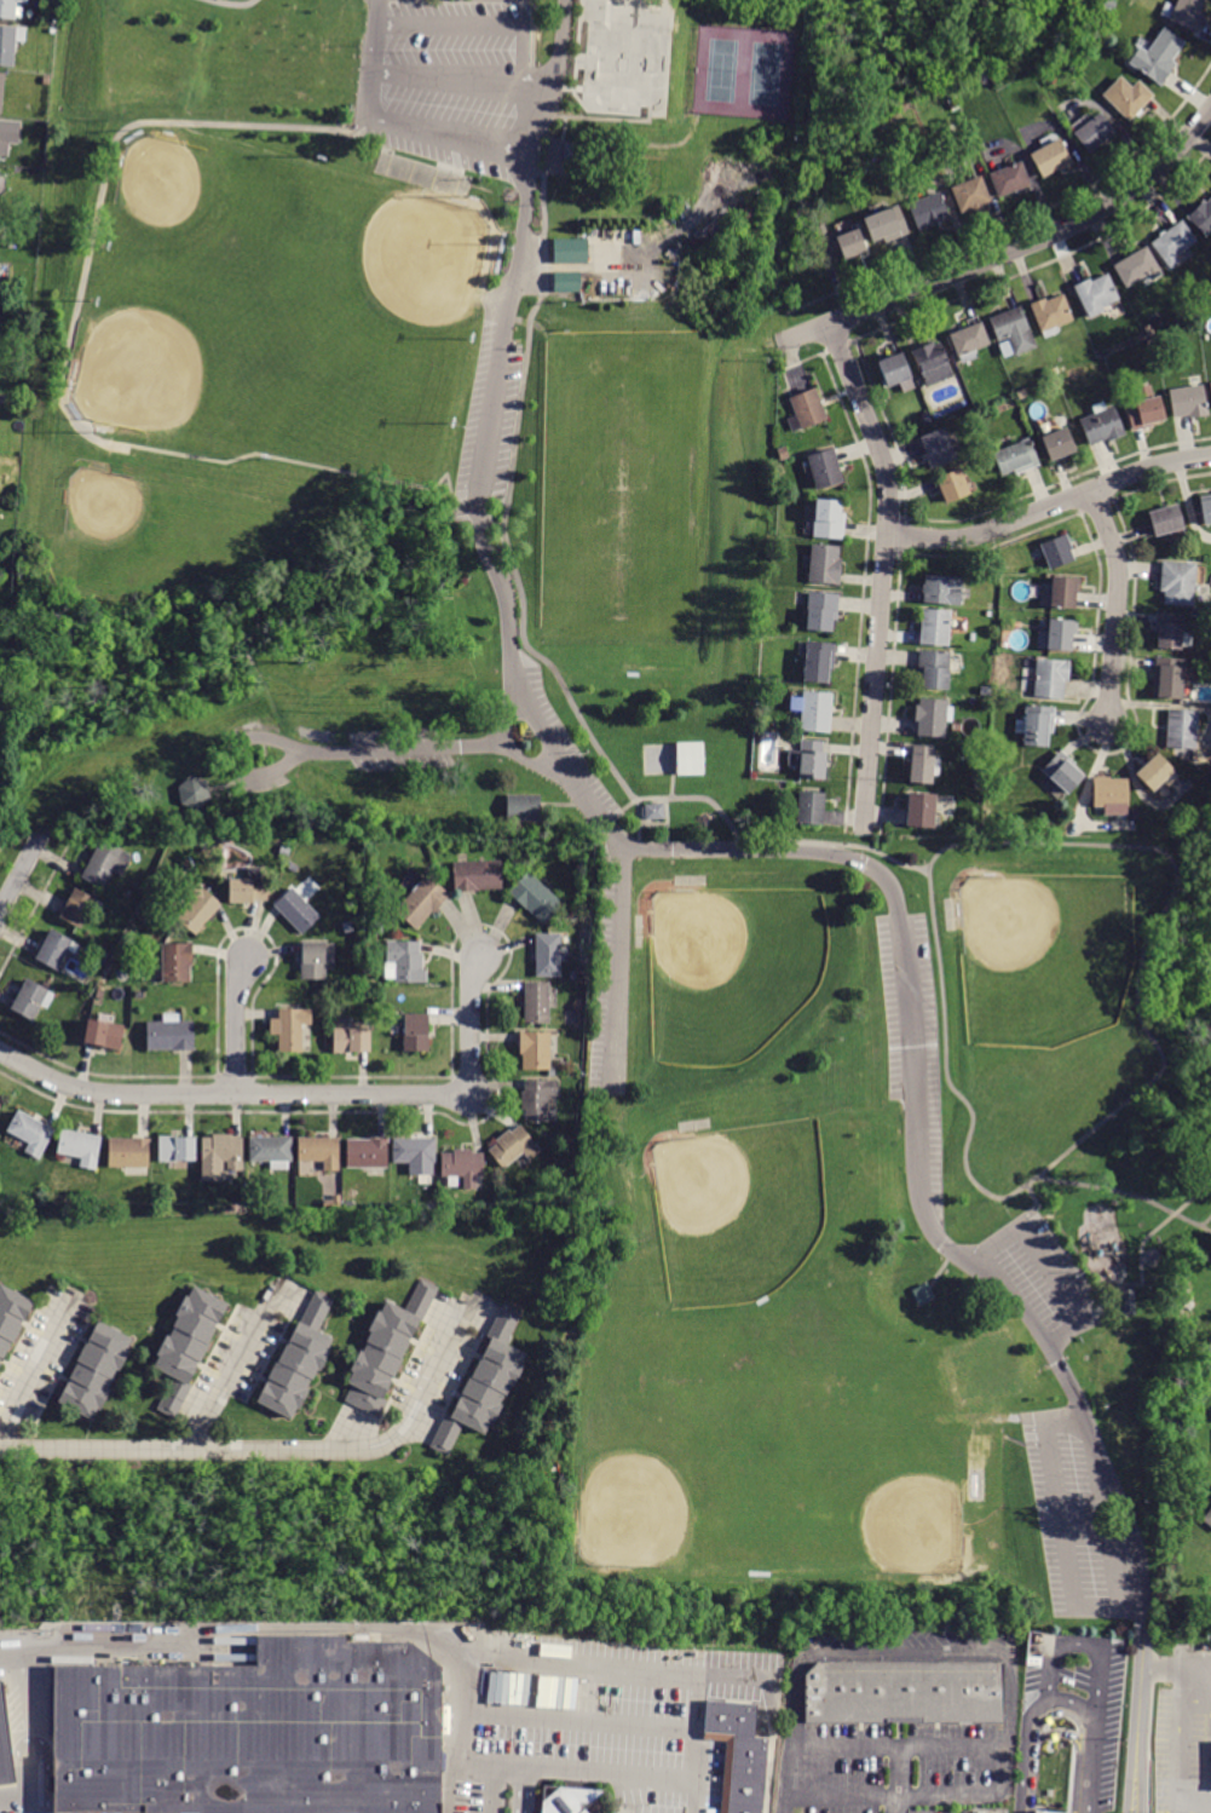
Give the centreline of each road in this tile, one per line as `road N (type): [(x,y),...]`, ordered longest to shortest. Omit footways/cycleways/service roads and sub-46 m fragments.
road 1 (residential): [(480,955),(471,984),(469,1095),(113,1094),(67,1086),(0,1052)]
road 2 (residential): [(864,829),(888,489),(829,323)]
road 3 (residential): [(782,343),(1096,213),(1160,166),(1210,110)]
road 4 (residential): [(0,1448),(371,1451)]
road 5 (residential): [(1210,457),(1138,472),(970,539),(886,535)]
road 6 (residential): [(1108,725),(1119,571),(1091,490)]
road 7 (residential): [(1143,1623),(1132,1812)]
road 8 (track): [(782,343),(757,316),(696,322),(669,288)]
road 9 (residential): [(236,1095),(236,994),(246,957)]

